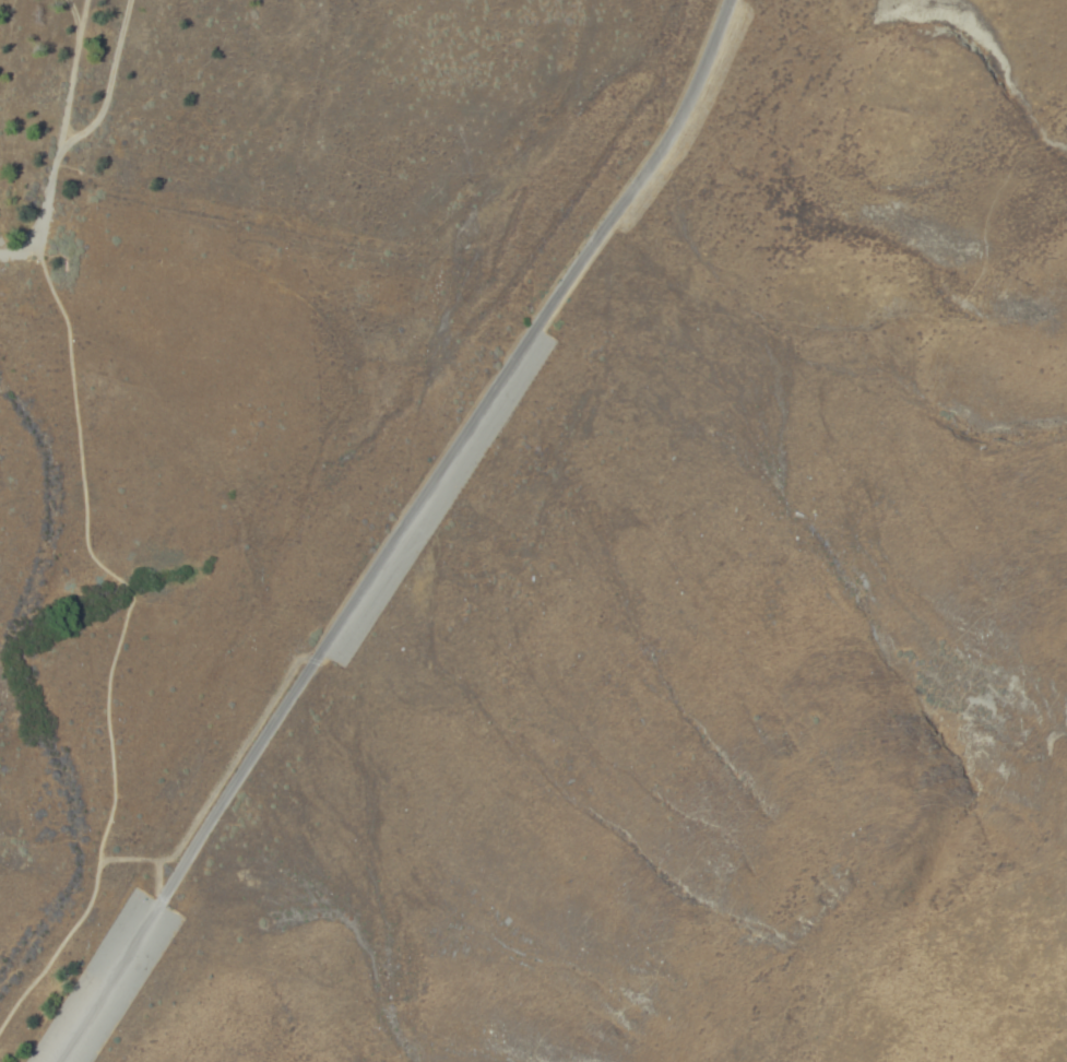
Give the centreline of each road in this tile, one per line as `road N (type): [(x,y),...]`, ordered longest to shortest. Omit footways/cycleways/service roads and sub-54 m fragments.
road 1 (residential): [(64,1061),(259,742),(441,486),(527,344),(673,135),(734,0)]
road 2 (residential): [(0,253),(35,244),(52,219),(96,0)]

